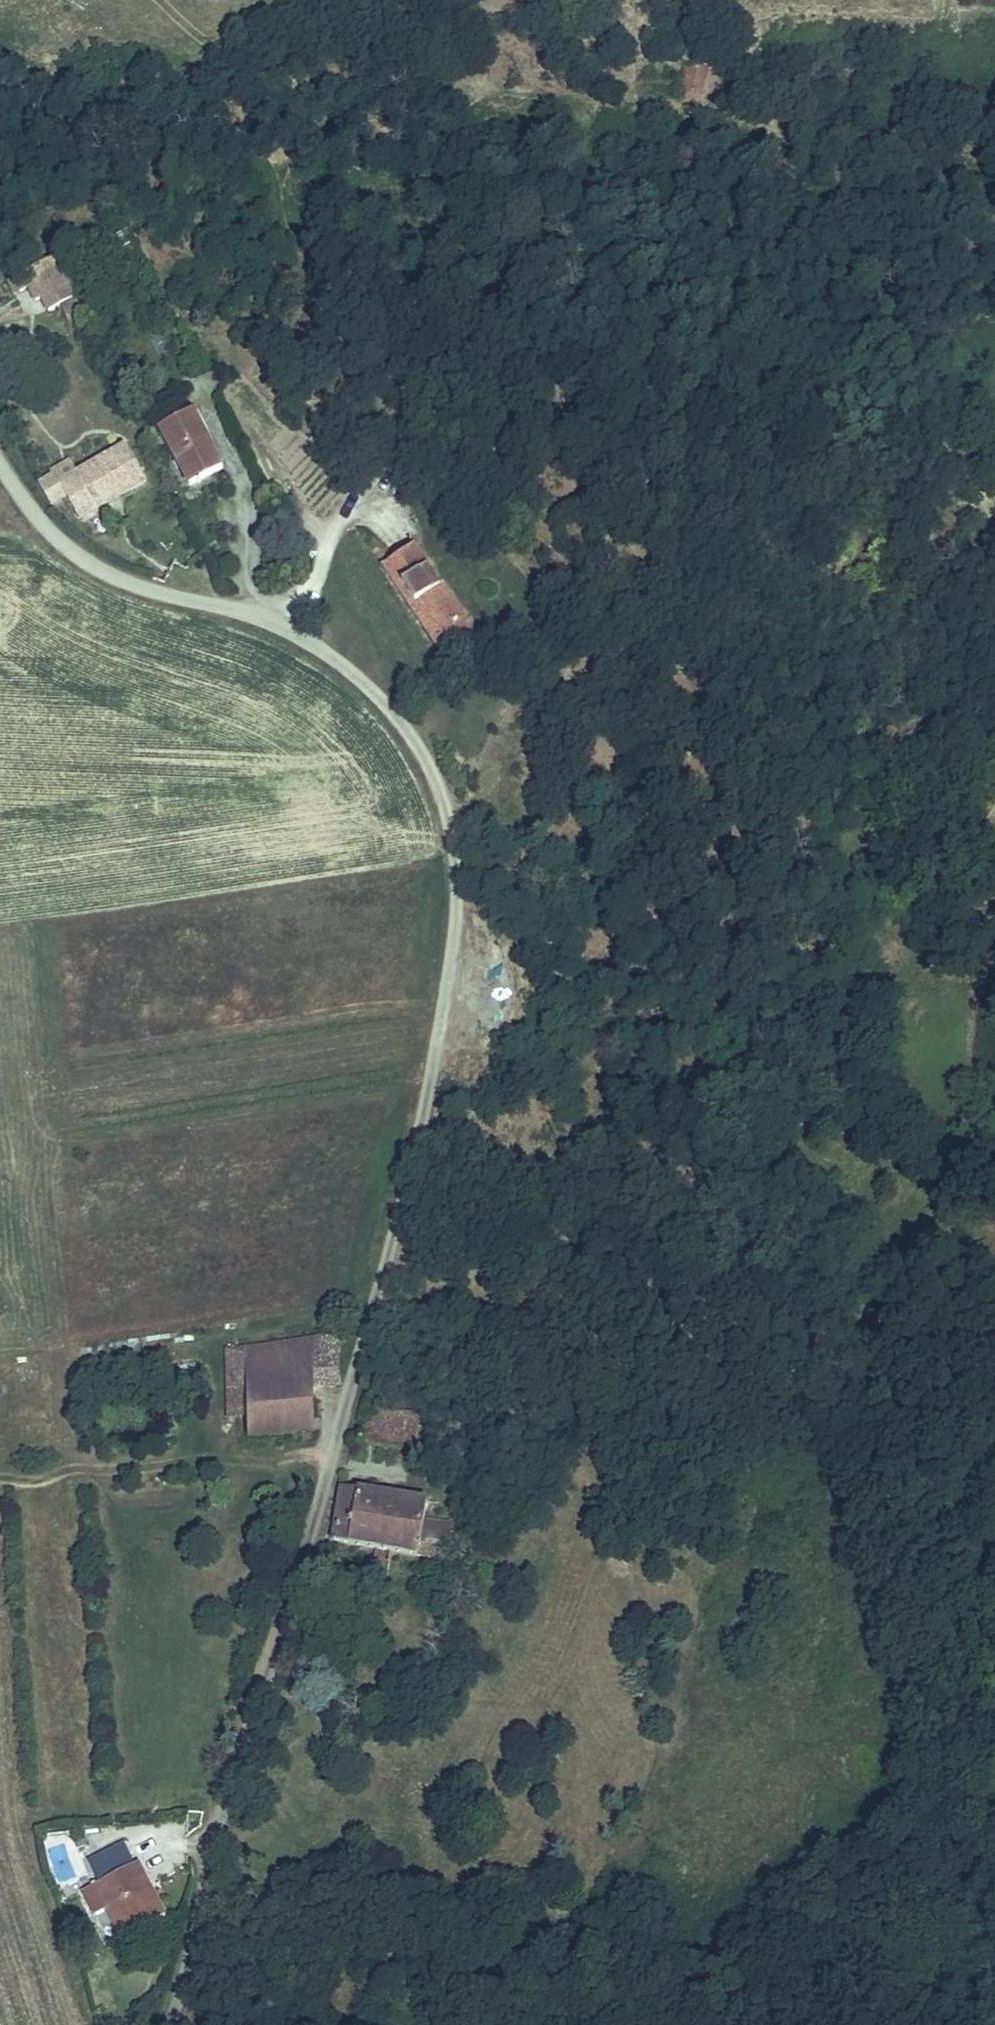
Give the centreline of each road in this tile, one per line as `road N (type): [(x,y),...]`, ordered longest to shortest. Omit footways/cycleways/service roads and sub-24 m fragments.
road 1 (residential): [(171,2024),(354,1401),(459,1003),(467,867),(441,779),(386,703),(303,636),(116,576),(34,519),(0,464)]

